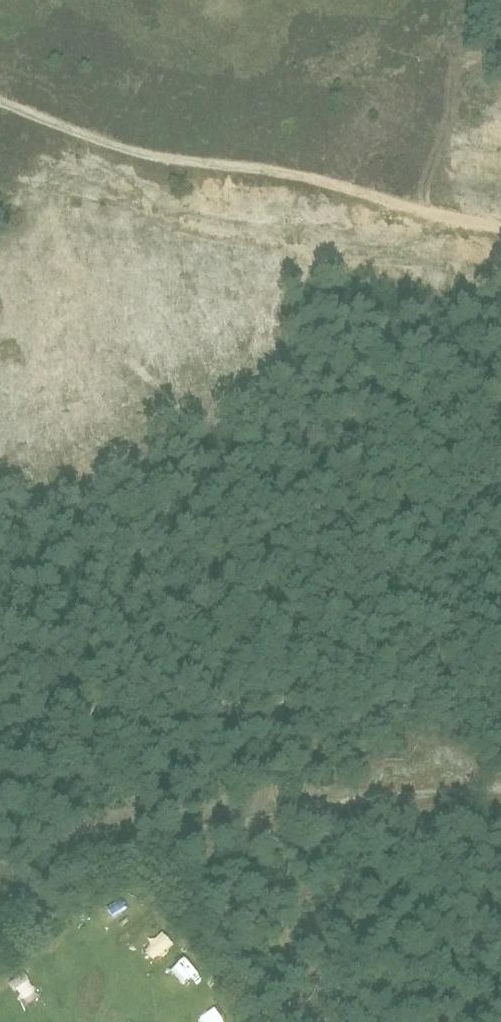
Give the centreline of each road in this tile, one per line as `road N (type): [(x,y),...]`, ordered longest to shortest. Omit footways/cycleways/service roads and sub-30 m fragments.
road 1 (track): [(0,908),(56,865),(131,832),(500,791)]

